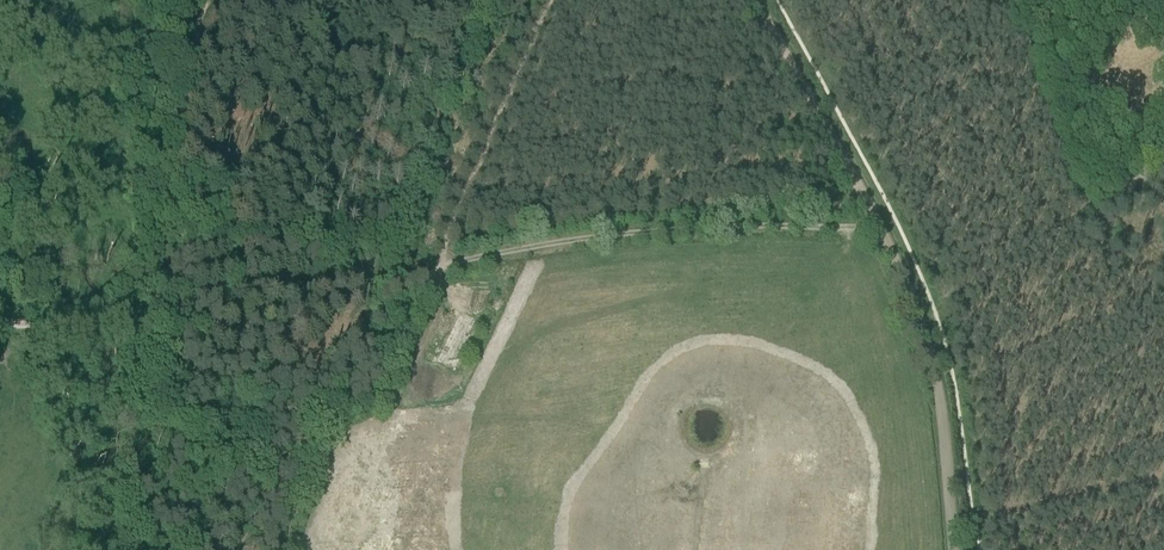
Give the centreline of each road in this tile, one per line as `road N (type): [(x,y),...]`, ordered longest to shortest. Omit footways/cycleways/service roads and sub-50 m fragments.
road 1 (track): [(881,226),(584,241),(195,295),(64,328),(0,323)]
road 2 (track): [(923,325),(885,233),(757,0)]
road 3 (track): [(238,549),(298,451),(377,390),(435,266)]
road 4 (track): [(923,325),(1163,171)]
road 5 (track): [(1004,0),(1091,221)]
road 6 (track): [(952,549),(942,410),(923,325)]

